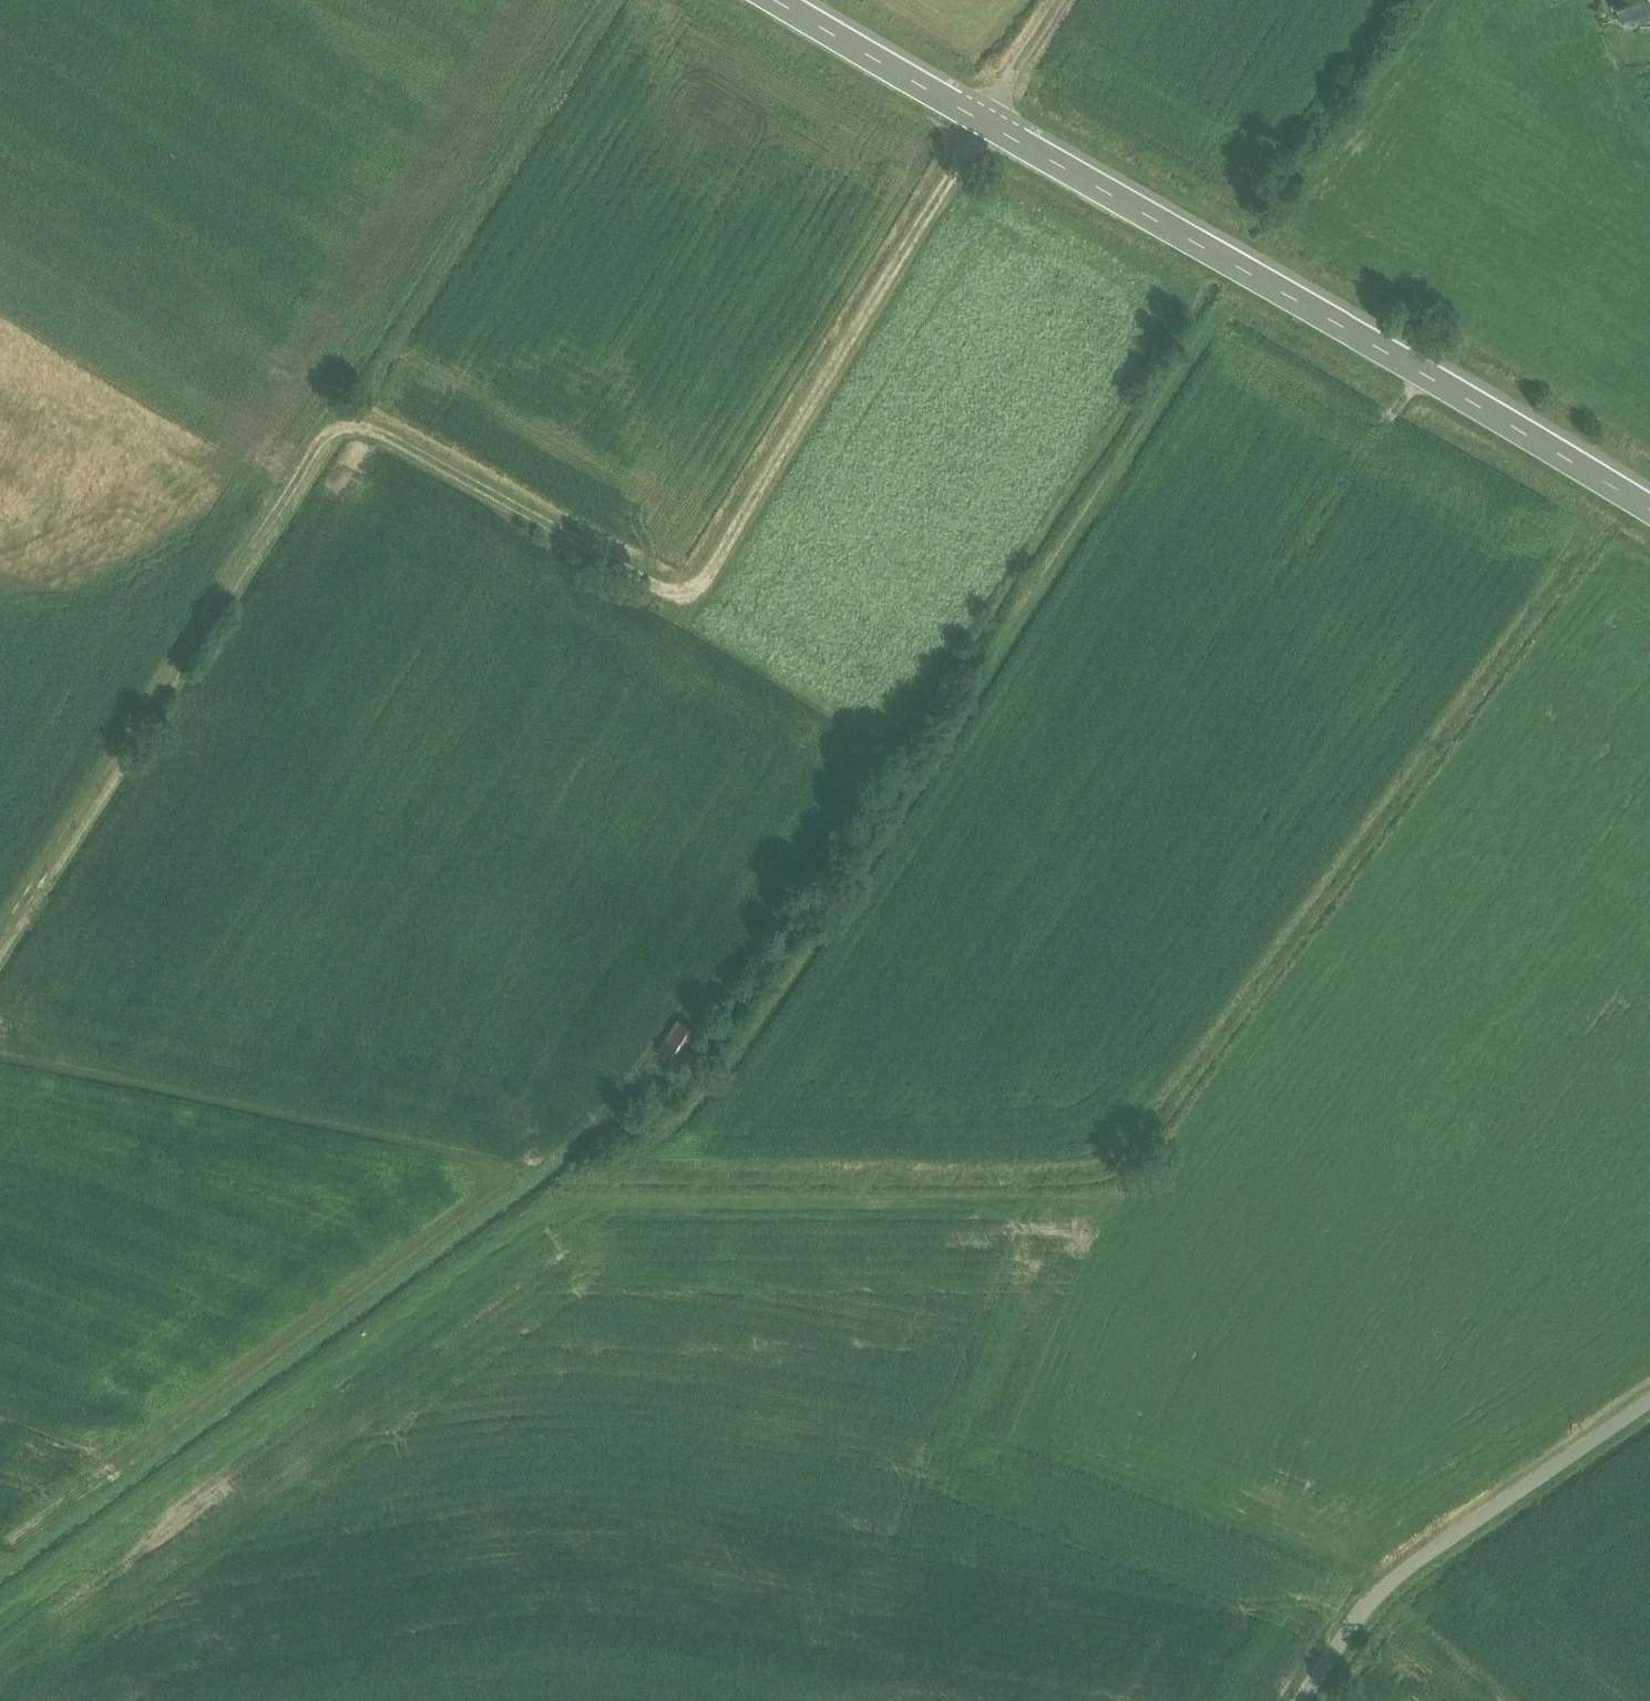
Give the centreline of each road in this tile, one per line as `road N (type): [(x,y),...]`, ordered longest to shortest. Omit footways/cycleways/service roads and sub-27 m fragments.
road 1 (track): [(0,972),(328,436),(349,418),(693,594),(717,575),(1055,0)]
road 2 (secondary): [(1649,507),(779,0)]
road 3 (unclassified): [(1313,1700),(1385,1592),(1649,1400)]

